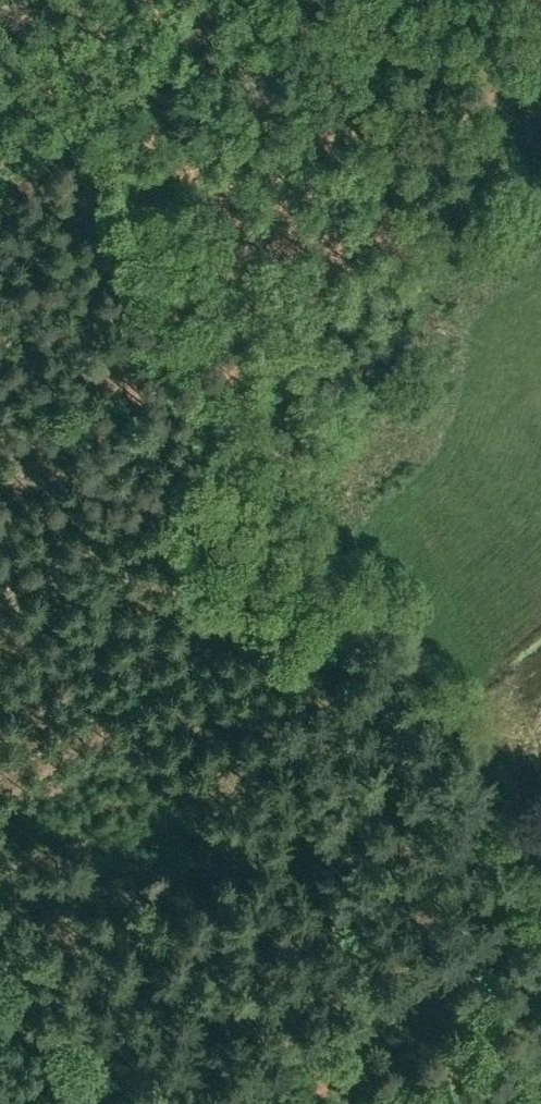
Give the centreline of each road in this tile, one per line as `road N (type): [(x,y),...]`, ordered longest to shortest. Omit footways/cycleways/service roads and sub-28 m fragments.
road 1 (track): [(242,1103),(540,931)]

